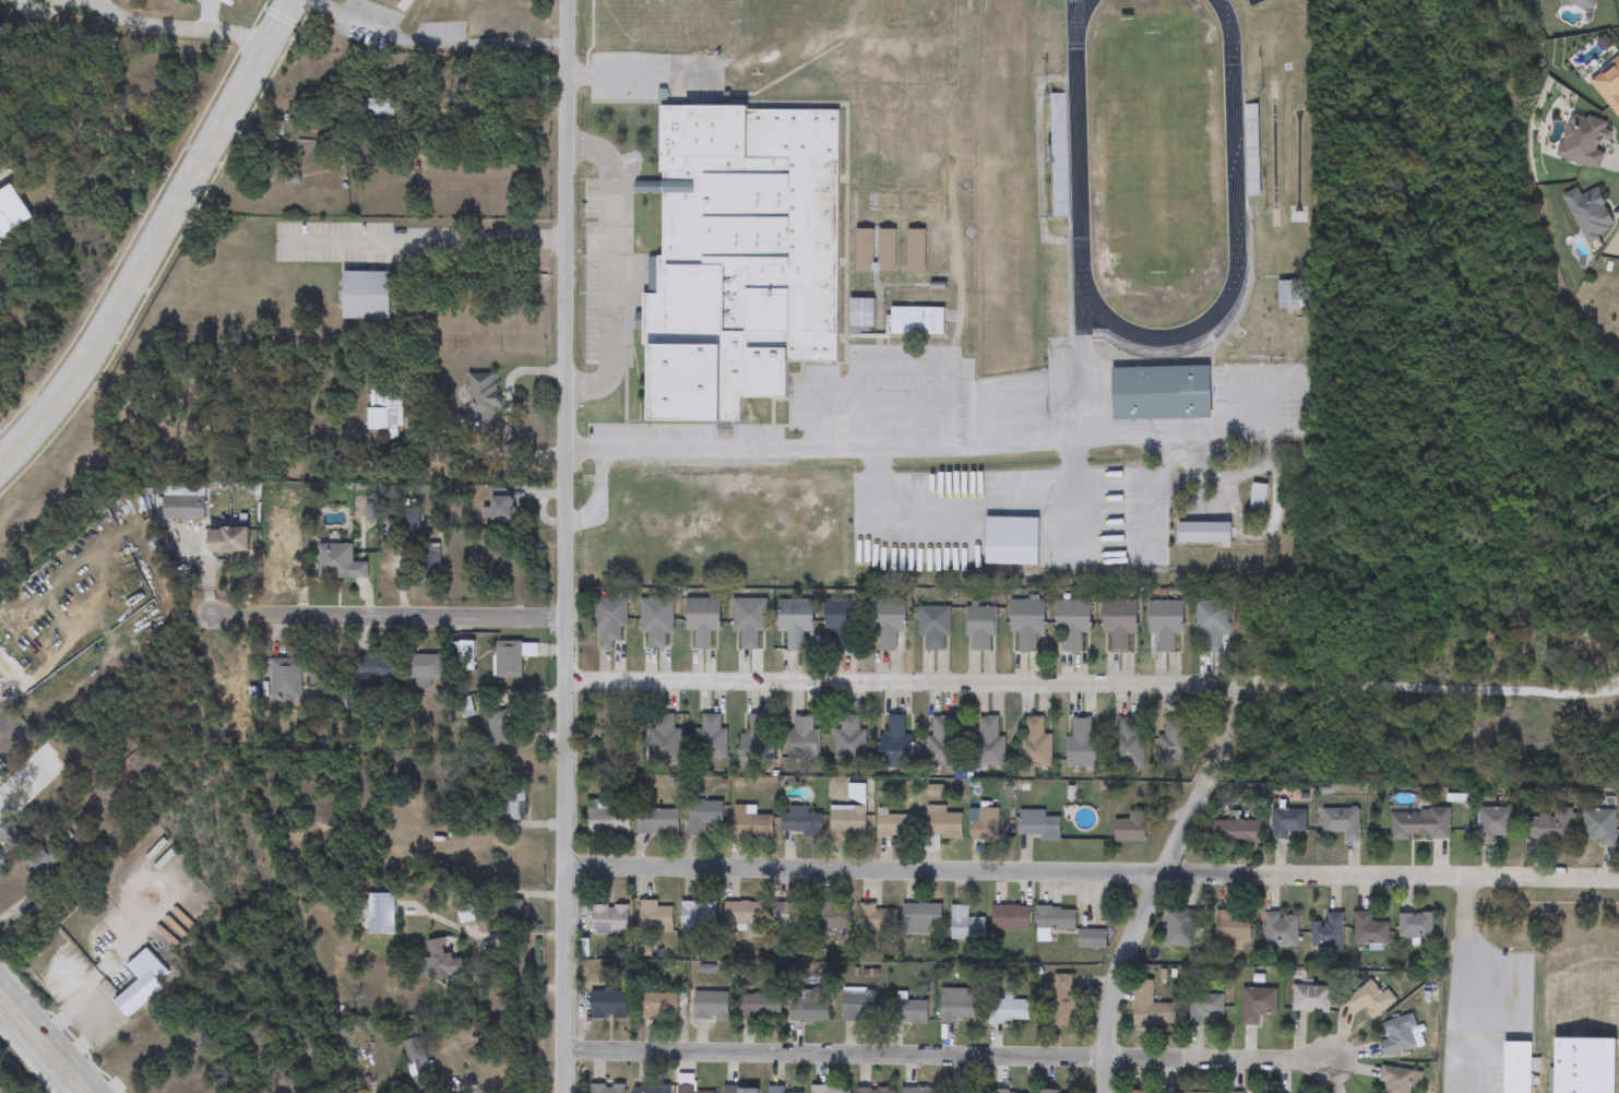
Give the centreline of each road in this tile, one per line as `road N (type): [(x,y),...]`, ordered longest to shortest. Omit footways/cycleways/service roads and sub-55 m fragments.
road 1 (tertiary): [(565,0),(561,1092)]
road 2 (residential): [(567,865),(1618,878)]
road 3 (residential): [(1331,1059),(562,1047)]
road 4 (residential): [(1241,684),(564,681)]
road 5 (tertiary): [(295,0),(105,340),(0,464)]
road 6 (residential): [(1103,1092),(1110,989),(1157,872),(1239,711),(1241,684)]
road 7 (residential): [(564,621),(213,616)]
road 8 (primary): [(85,1092),(0,998)]

